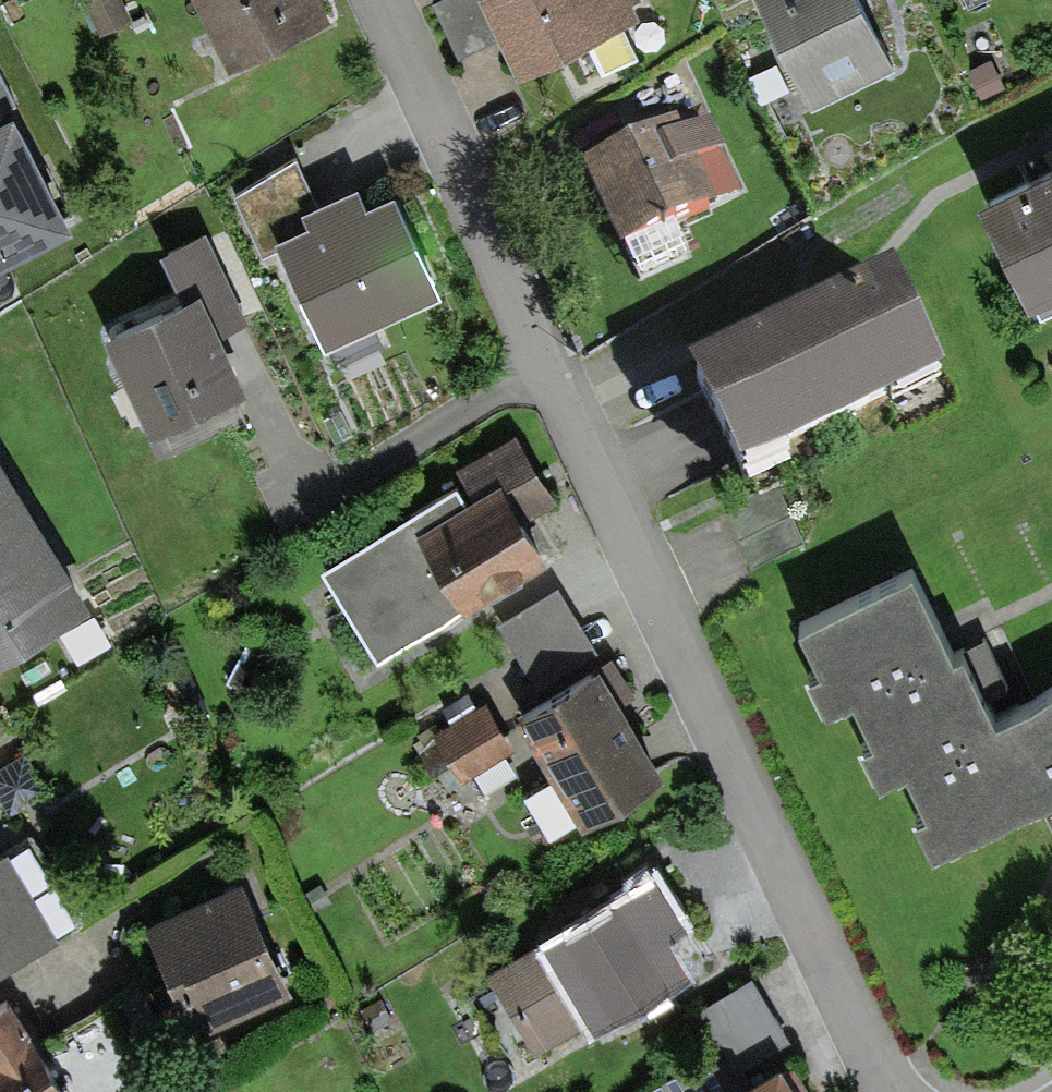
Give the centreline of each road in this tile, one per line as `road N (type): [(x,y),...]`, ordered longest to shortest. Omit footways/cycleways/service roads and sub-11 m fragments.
road 1 (residential): [(894,1091),(371,0)]

